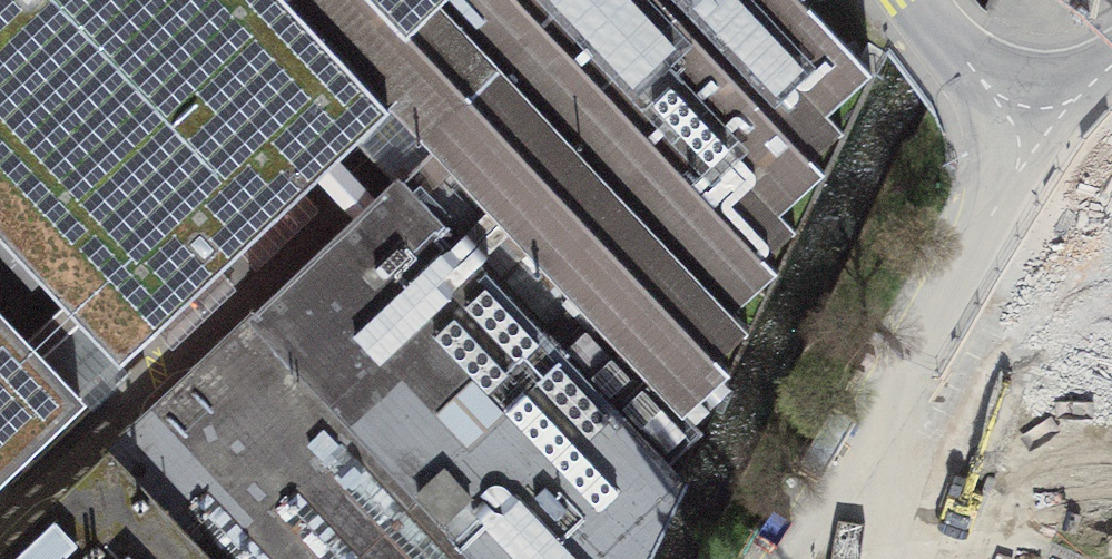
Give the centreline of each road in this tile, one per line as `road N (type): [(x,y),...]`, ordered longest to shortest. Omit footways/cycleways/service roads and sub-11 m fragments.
road 1 (residential): [(1048,134),(779,558)]
road 2 (tertiary): [(1048,134),(929,0)]

